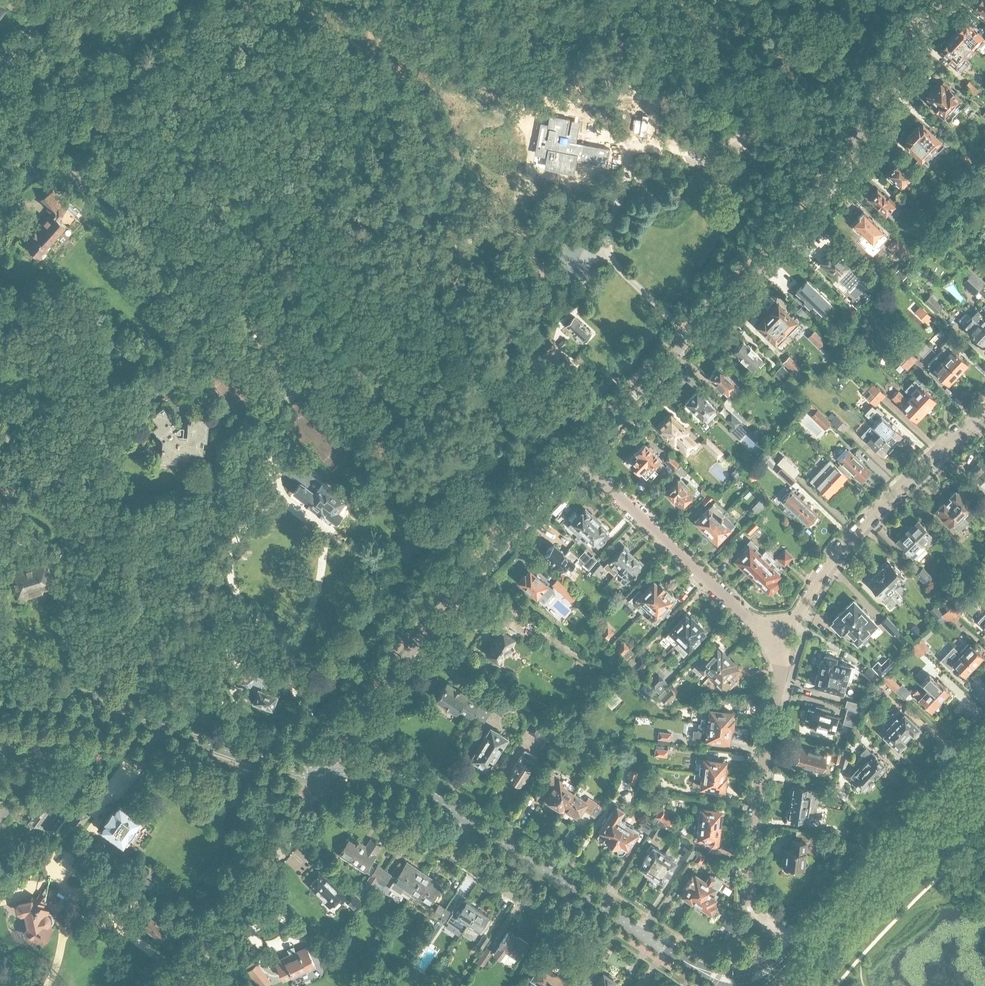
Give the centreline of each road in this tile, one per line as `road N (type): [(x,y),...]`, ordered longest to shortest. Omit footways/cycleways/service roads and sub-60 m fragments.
road 1 (residential): [(577,453),(817,209),(878,96),(949,0)]
road 2 (residential): [(329,773),(464,580),(577,453)]
road 3 (tertiary): [(329,773),(287,772),(126,719),(0,703)]
road 4 (residential): [(795,946),(748,899),(782,670),(777,639)]
road 5 (residential): [(777,639),(858,531),(984,411)]
road 6 (tertiary): [(718,977),(468,819)]
road 7 (tertiary): [(795,946),(984,747)]
road 8 (residential): [(777,639),(577,453)]
road 9 (residential): [(329,773),(175,985)]
road 10 (residential): [(598,953),(447,853)]
road 11 (tertiary): [(468,819),(399,779),(329,773)]

